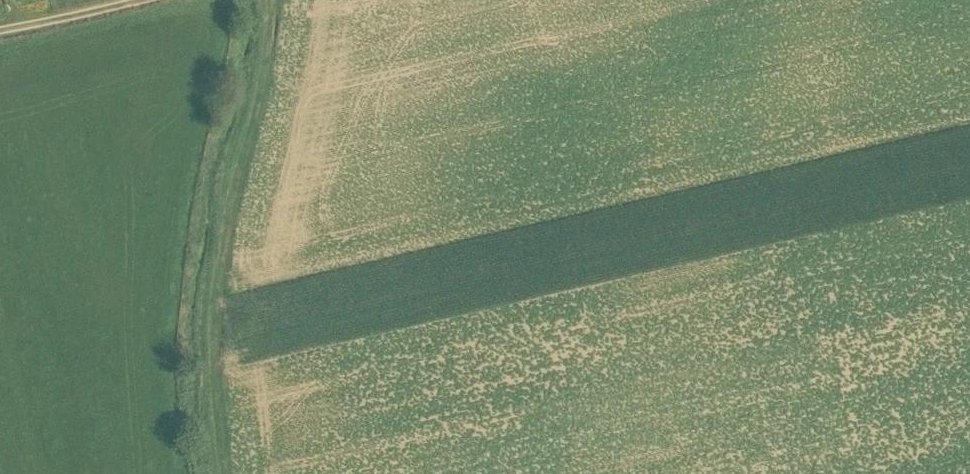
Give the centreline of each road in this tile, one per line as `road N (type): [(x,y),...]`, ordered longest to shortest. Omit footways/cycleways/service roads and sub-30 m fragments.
road 1 (track): [(222,473),(210,334),(238,151),(271,53),(271,0)]
road 2 (track): [(128,0),(0,31)]

